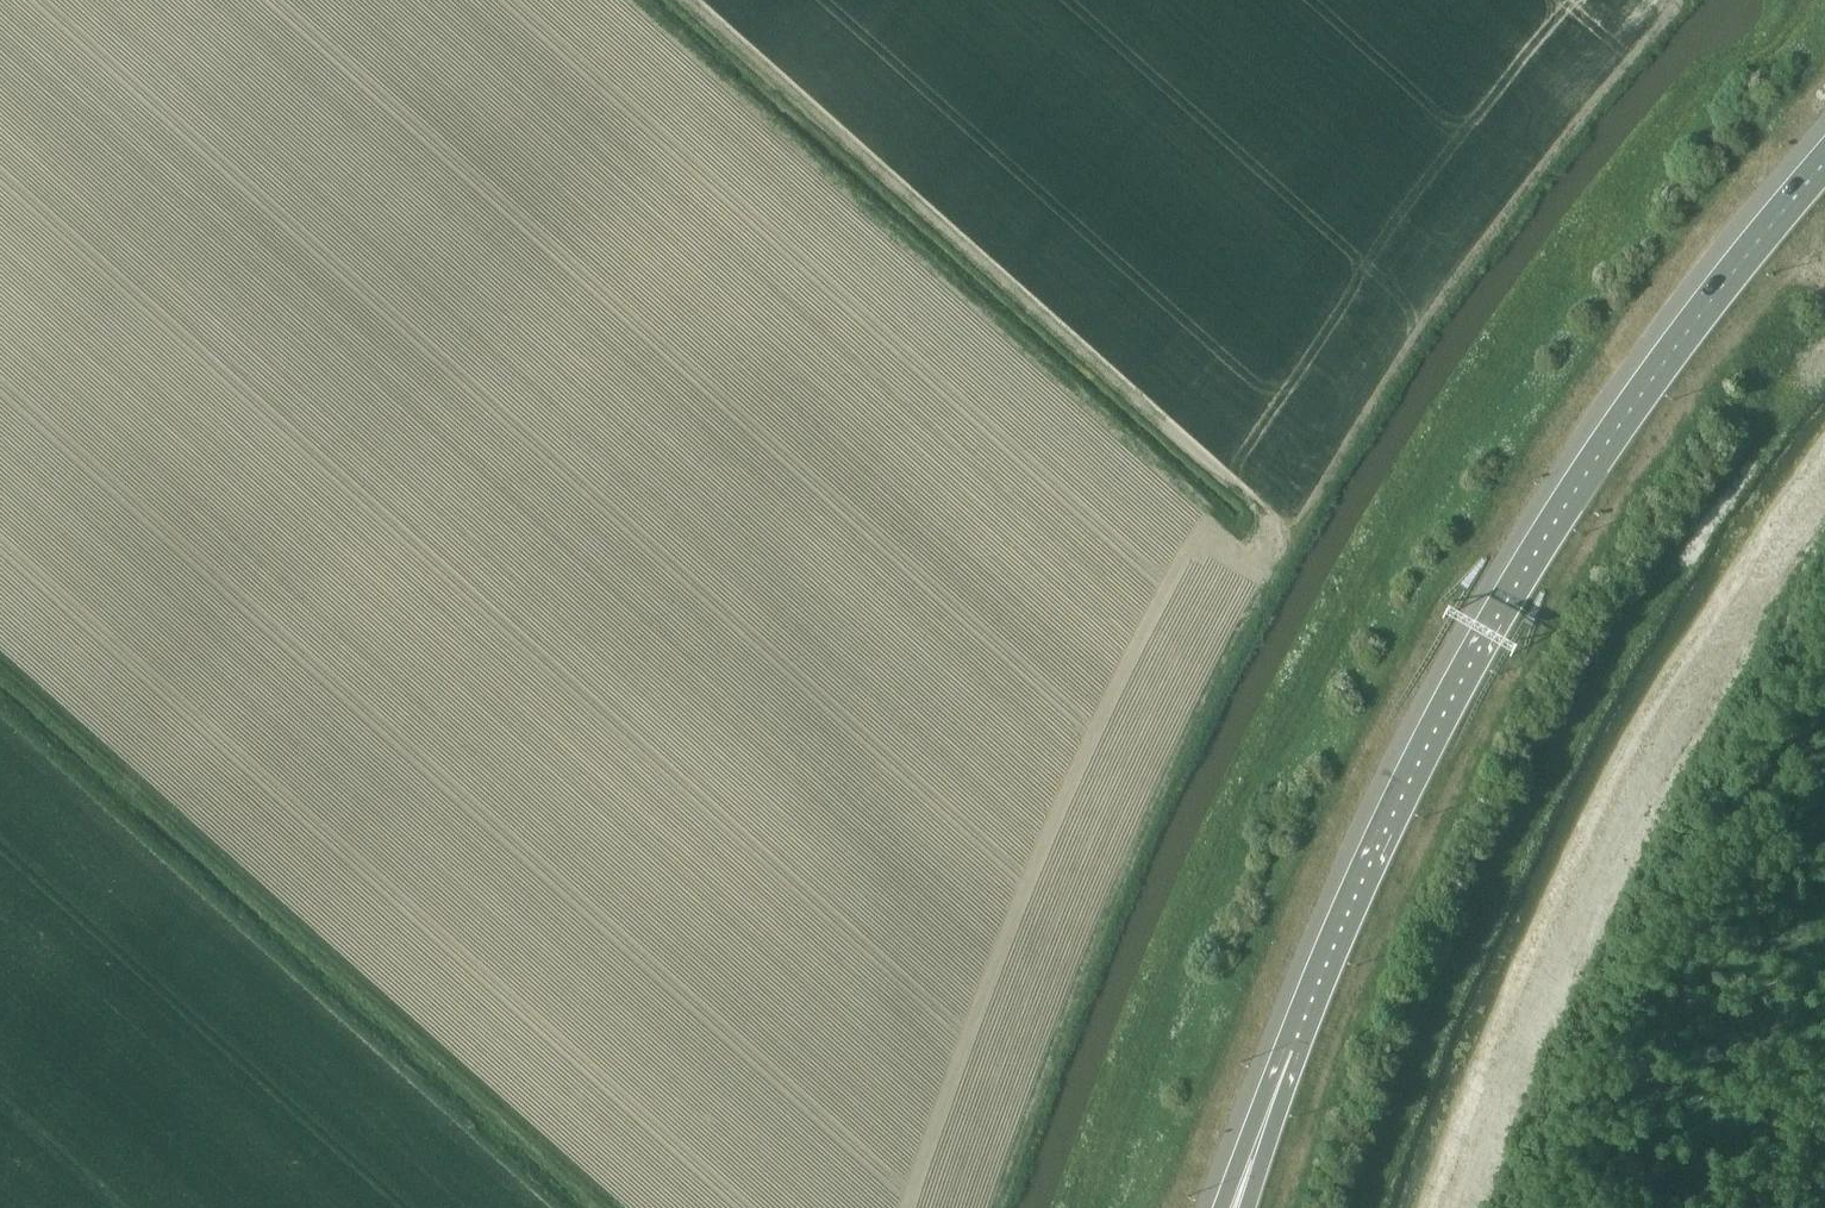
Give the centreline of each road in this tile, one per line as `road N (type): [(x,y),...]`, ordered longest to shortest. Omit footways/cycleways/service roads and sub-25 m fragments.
road 1 (motorway): [(1824,163),(1645,386),(1570,500),(1446,710),(1293,1051)]
road 2 (motorway): [(1293,1051),(1262,1100),(1219,1207)]
road 3 (motorway): [(1293,1051),(1248,1207)]

